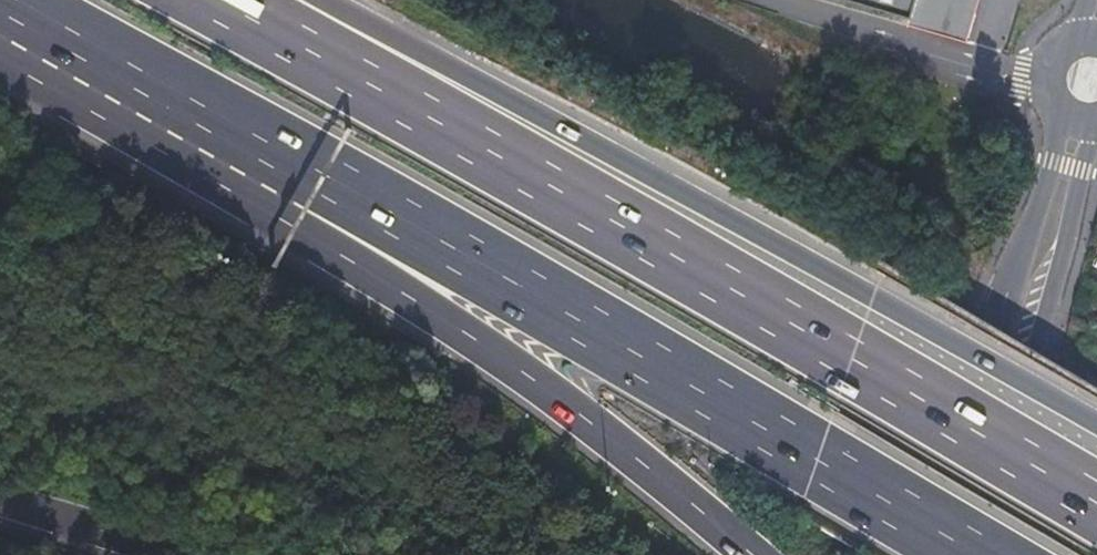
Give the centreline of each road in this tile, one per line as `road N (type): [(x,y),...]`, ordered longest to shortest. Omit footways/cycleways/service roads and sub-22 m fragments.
road 1 (motorway): [(3,0),(324,173),(990,554)]
road 2 (motorway): [(1096,505),(853,358),(214,0)]
road 3 (motorway): [(0,47),(543,386),(753,554)]
road 4 (motorway): [(1096,420),(320,0)]
road 5 (secondary): [(1062,115),(1052,162),(903,554)]
road 6 (secondary): [(968,554),(1096,132)]
road 7 (motorway): [(0,509),(150,554)]

